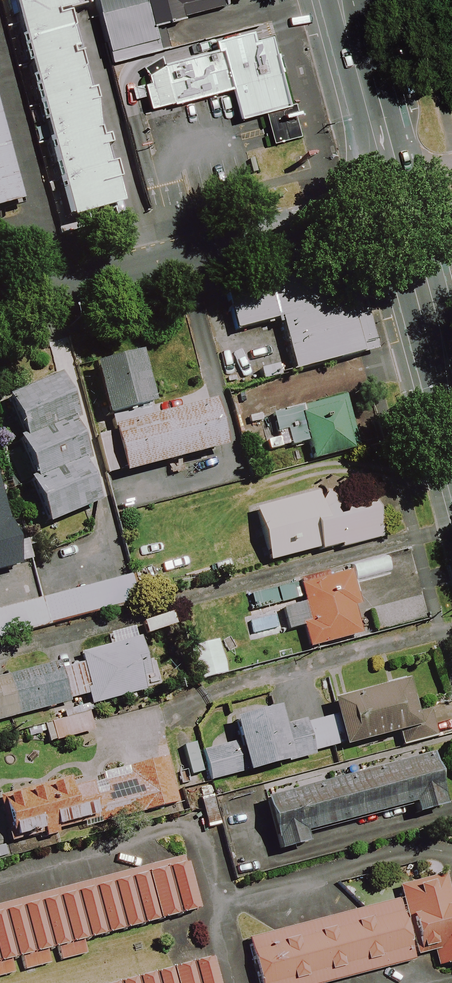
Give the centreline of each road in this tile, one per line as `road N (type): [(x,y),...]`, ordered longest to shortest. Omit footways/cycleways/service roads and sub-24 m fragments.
road 1 (residential): [(0,312),(390,203)]
road 2 (secondary): [(390,203),(451,425)]
road 3 (secondary): [(338,0),(390,203)]

